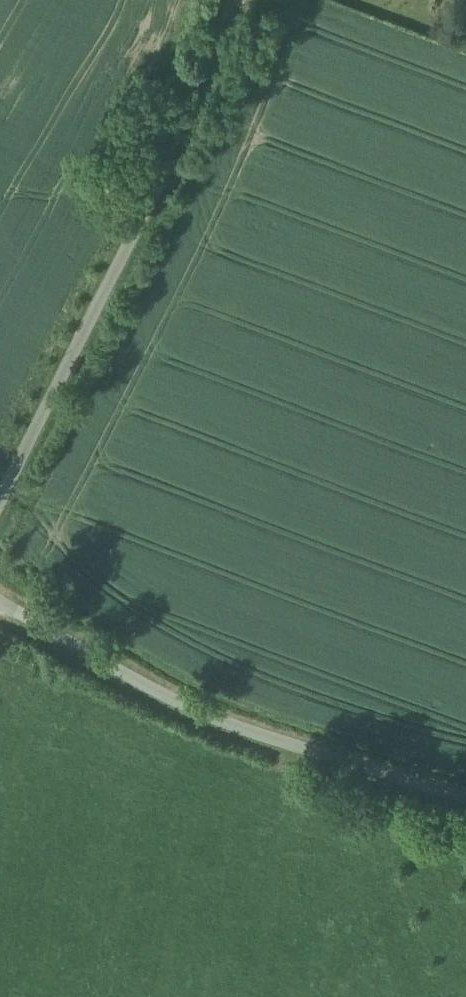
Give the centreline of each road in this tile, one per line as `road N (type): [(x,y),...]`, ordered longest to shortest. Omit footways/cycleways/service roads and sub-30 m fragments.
road 1 (unclassified): [(237,0),(166,173),(0,498)]
road 2 (unclassified): [(465,799),(183,710),(0,610)]

